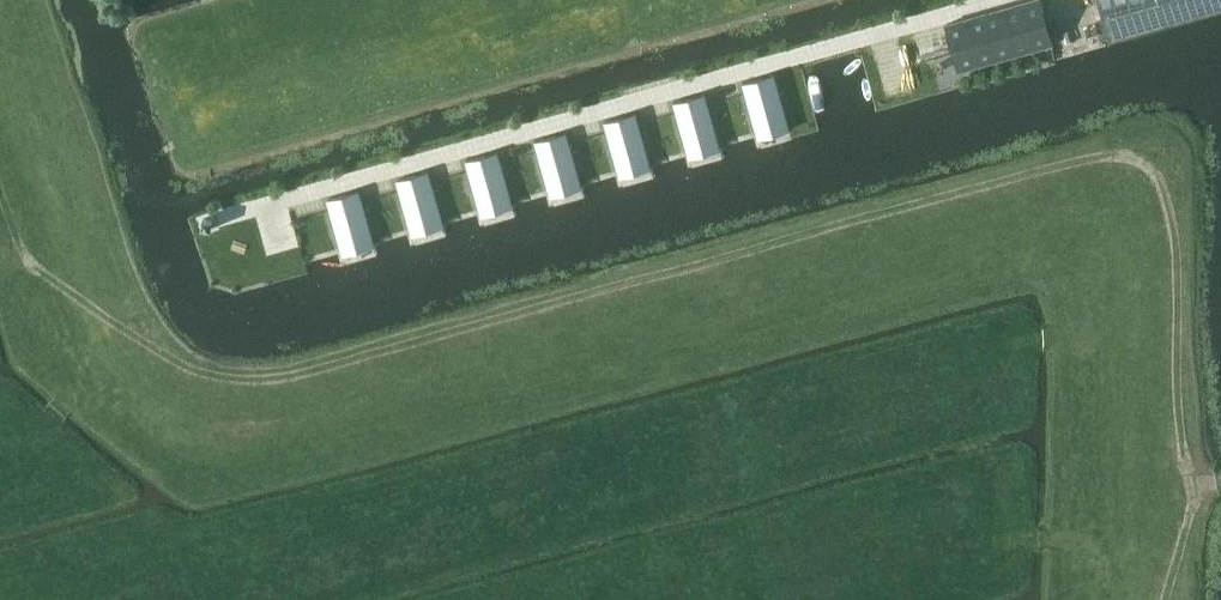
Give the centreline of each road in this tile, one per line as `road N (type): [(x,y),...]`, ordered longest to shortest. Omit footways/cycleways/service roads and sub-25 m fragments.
road 1 (track): [(1199,491),(1170,170),(1132,154),(282,371),(216,376),(136,343),(23,259),(0,189)]
road 2 (residential): [(993,0),(215,220)]

